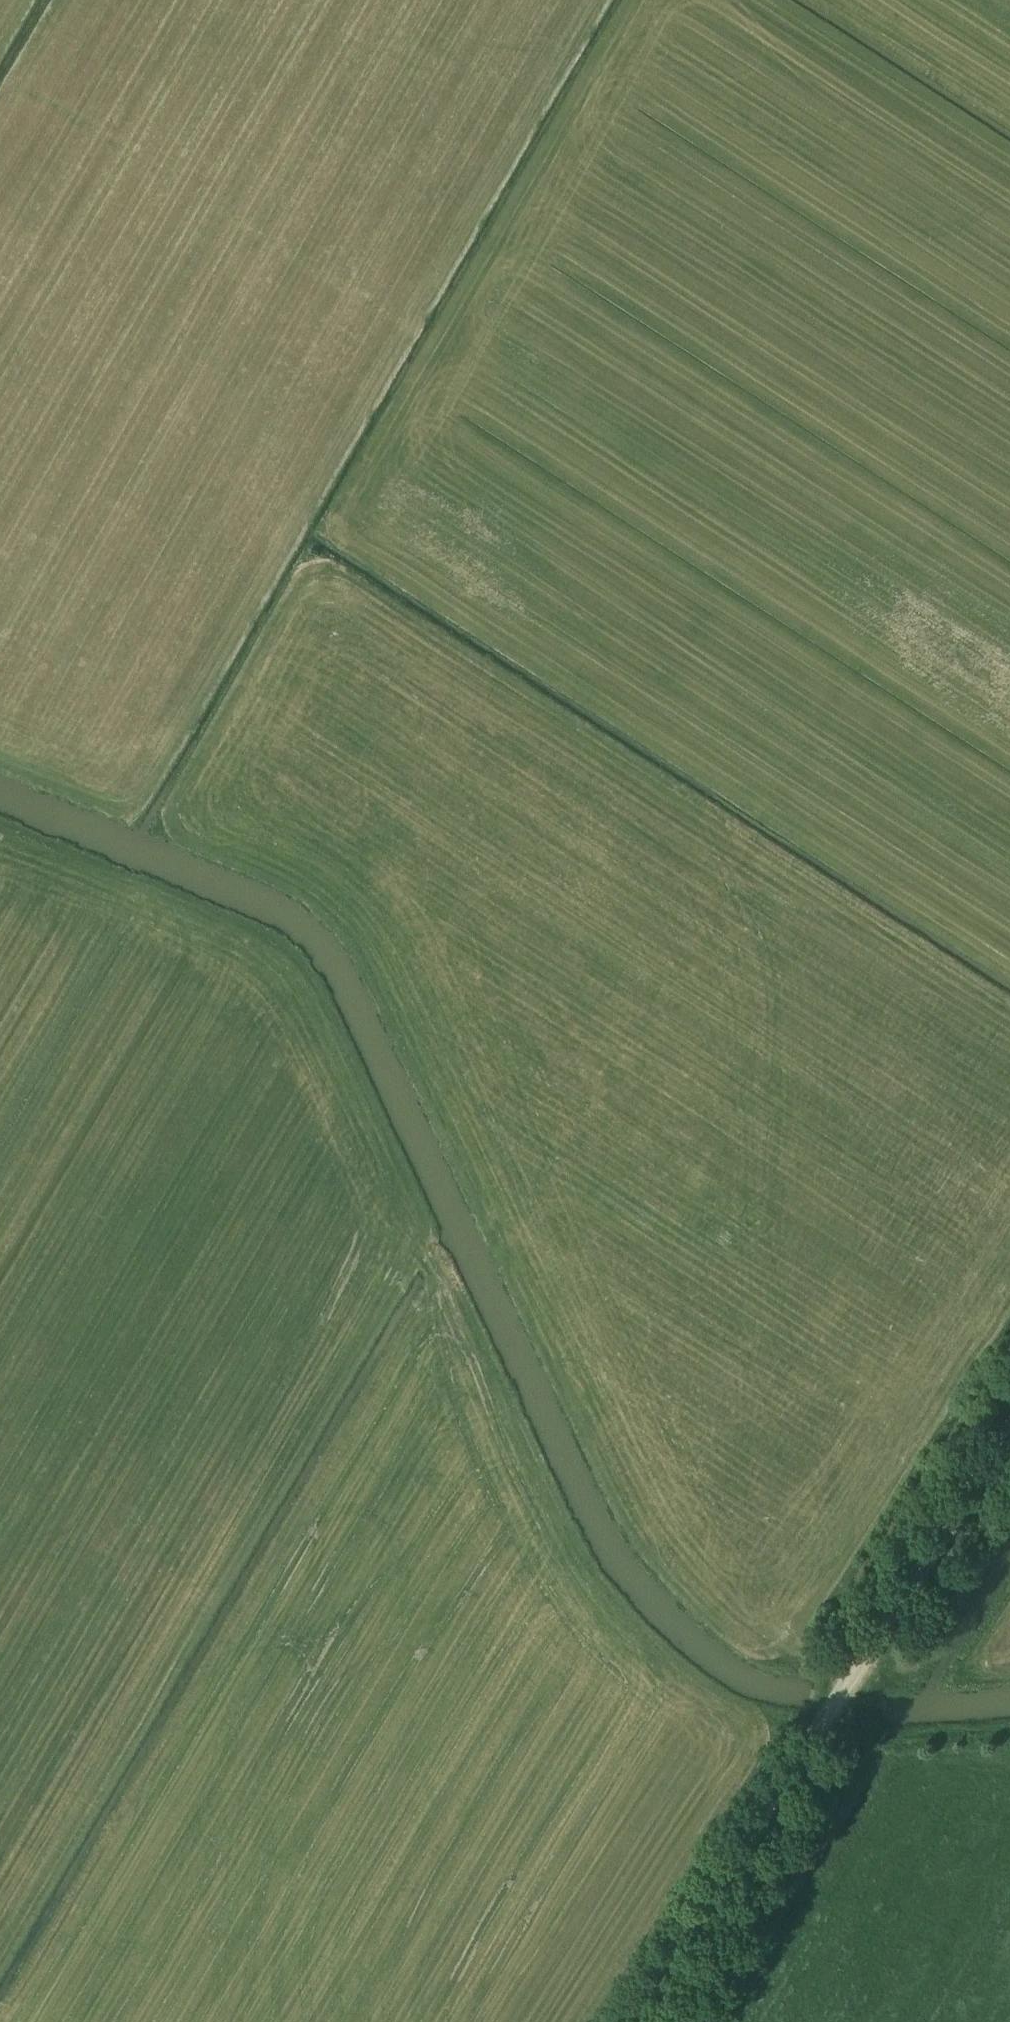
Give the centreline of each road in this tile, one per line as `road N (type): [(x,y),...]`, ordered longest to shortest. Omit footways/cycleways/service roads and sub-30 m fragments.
road 1 (unclassified): [(628,2021),(1009,1432)]

